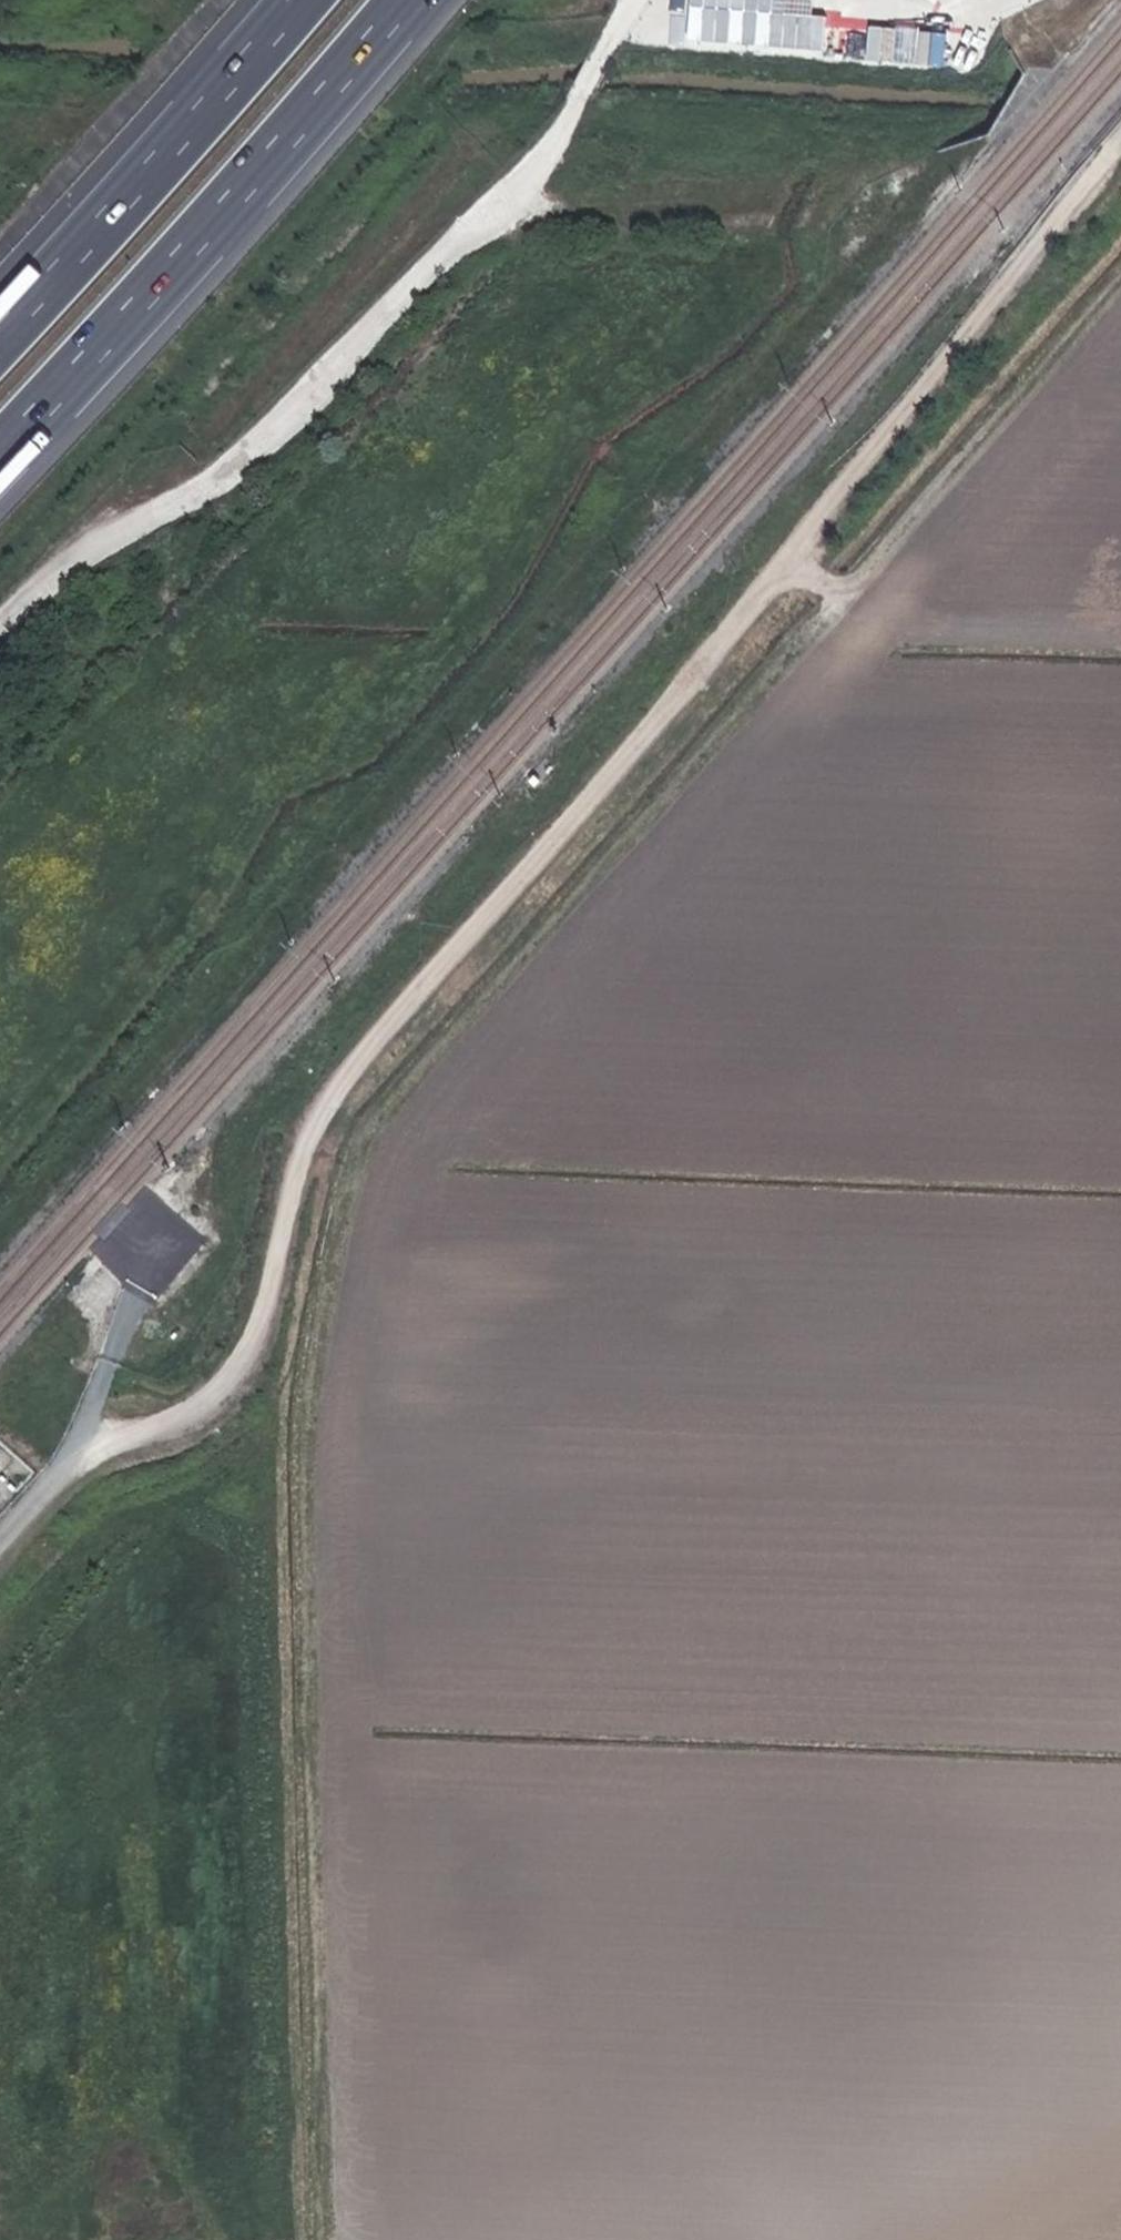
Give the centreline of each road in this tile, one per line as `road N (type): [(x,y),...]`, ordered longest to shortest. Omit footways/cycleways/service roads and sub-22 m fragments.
road 1 (track): [(68,1461),(108,1438),(192,1412),(237,1373),(259,1327),(313,1116),(575,821),(1120,140)]
road 2 (motorway): [(0,469),(278,169),(421,0)]
road 3 (motorway): [(300,0),(0,337)]

